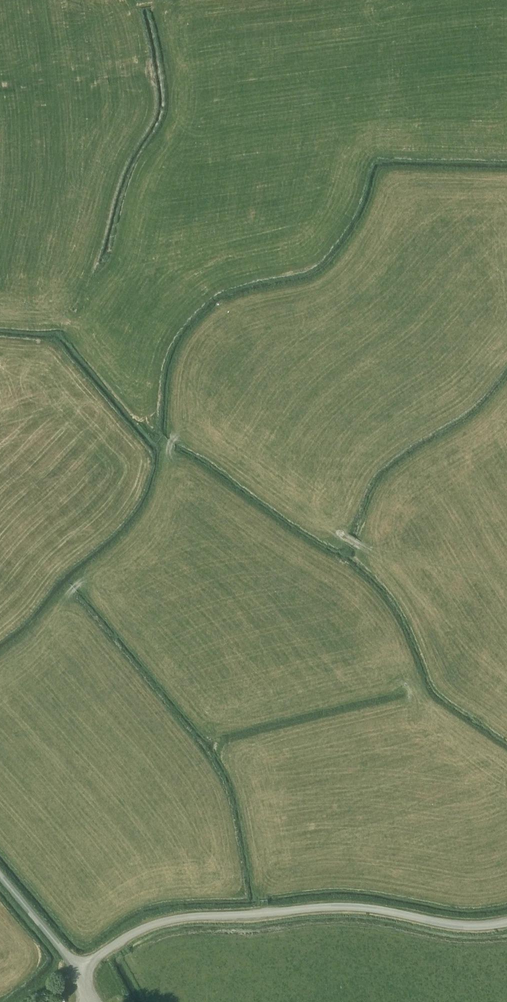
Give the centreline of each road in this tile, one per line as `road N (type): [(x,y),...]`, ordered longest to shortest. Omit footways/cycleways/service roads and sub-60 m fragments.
road 1 (unclassified): [(76,971),(171,919),(366,907),(460,926),(506,921)]
road 2 (tertiary): [(76,971),(0,877)]

